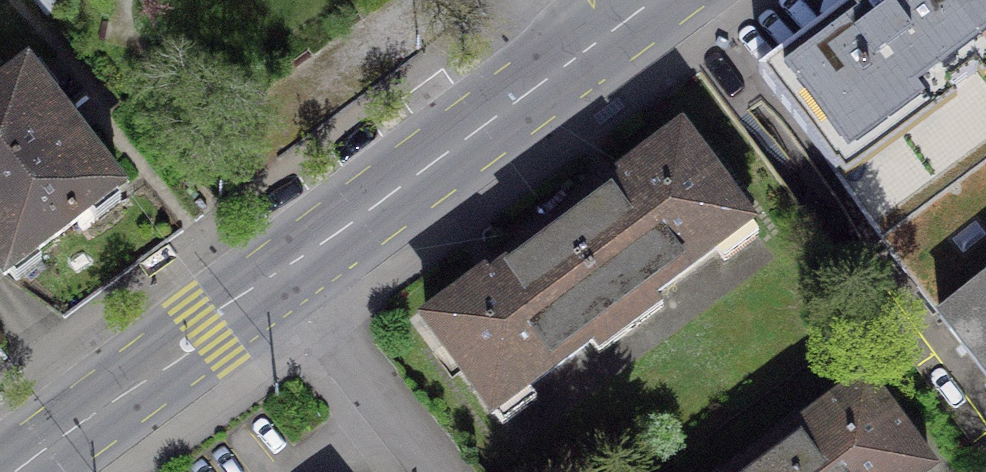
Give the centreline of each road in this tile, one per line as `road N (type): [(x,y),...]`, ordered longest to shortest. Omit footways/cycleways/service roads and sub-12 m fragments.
road 1 (primary): [(554,69),(284,268)]
road 2 (primary): [(284,268),(17,471)]
road 3 (residential): [(284,268),(443,471)]

